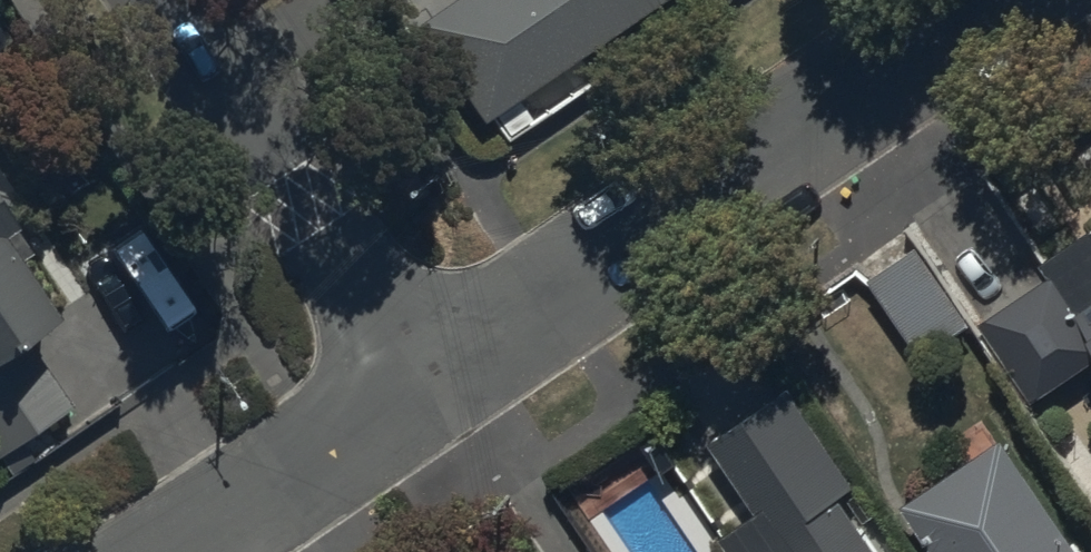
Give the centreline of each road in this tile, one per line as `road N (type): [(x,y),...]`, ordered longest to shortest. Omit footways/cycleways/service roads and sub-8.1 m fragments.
road 1 (residential): [(428,380),(987,0)]
road 2 (residential): [(183,0),(428,380)]
road 3 (residential): [(164,551),(428,380)]

